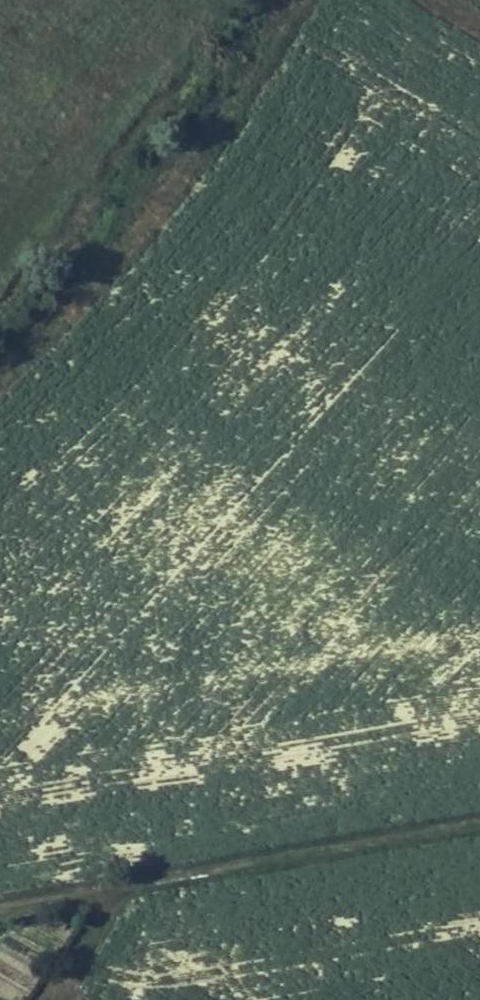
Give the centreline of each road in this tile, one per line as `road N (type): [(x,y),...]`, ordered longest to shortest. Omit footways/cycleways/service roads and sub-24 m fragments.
road 1 (track): [(0,904),(479,823)]

